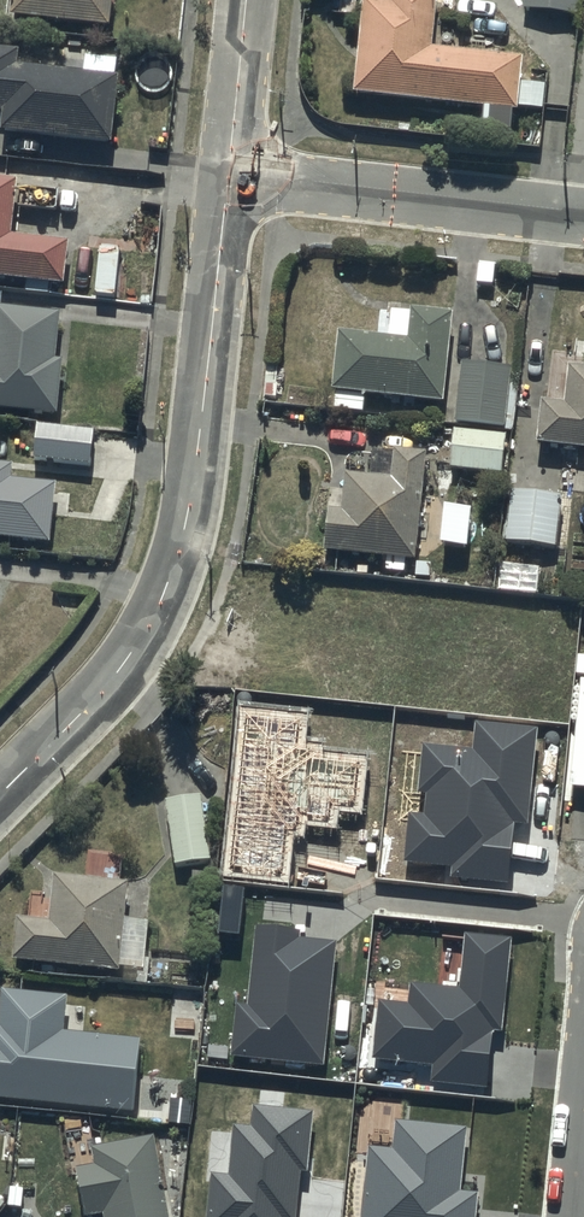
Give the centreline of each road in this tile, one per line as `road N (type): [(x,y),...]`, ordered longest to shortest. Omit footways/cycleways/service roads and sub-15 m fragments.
road 1 (residential): [(0,795),(154,629),(188,526),(229,175)]
road 2 (residential): [(229,175),(583,215)]
road 3 (residential): [(229,175),(247,0)]

